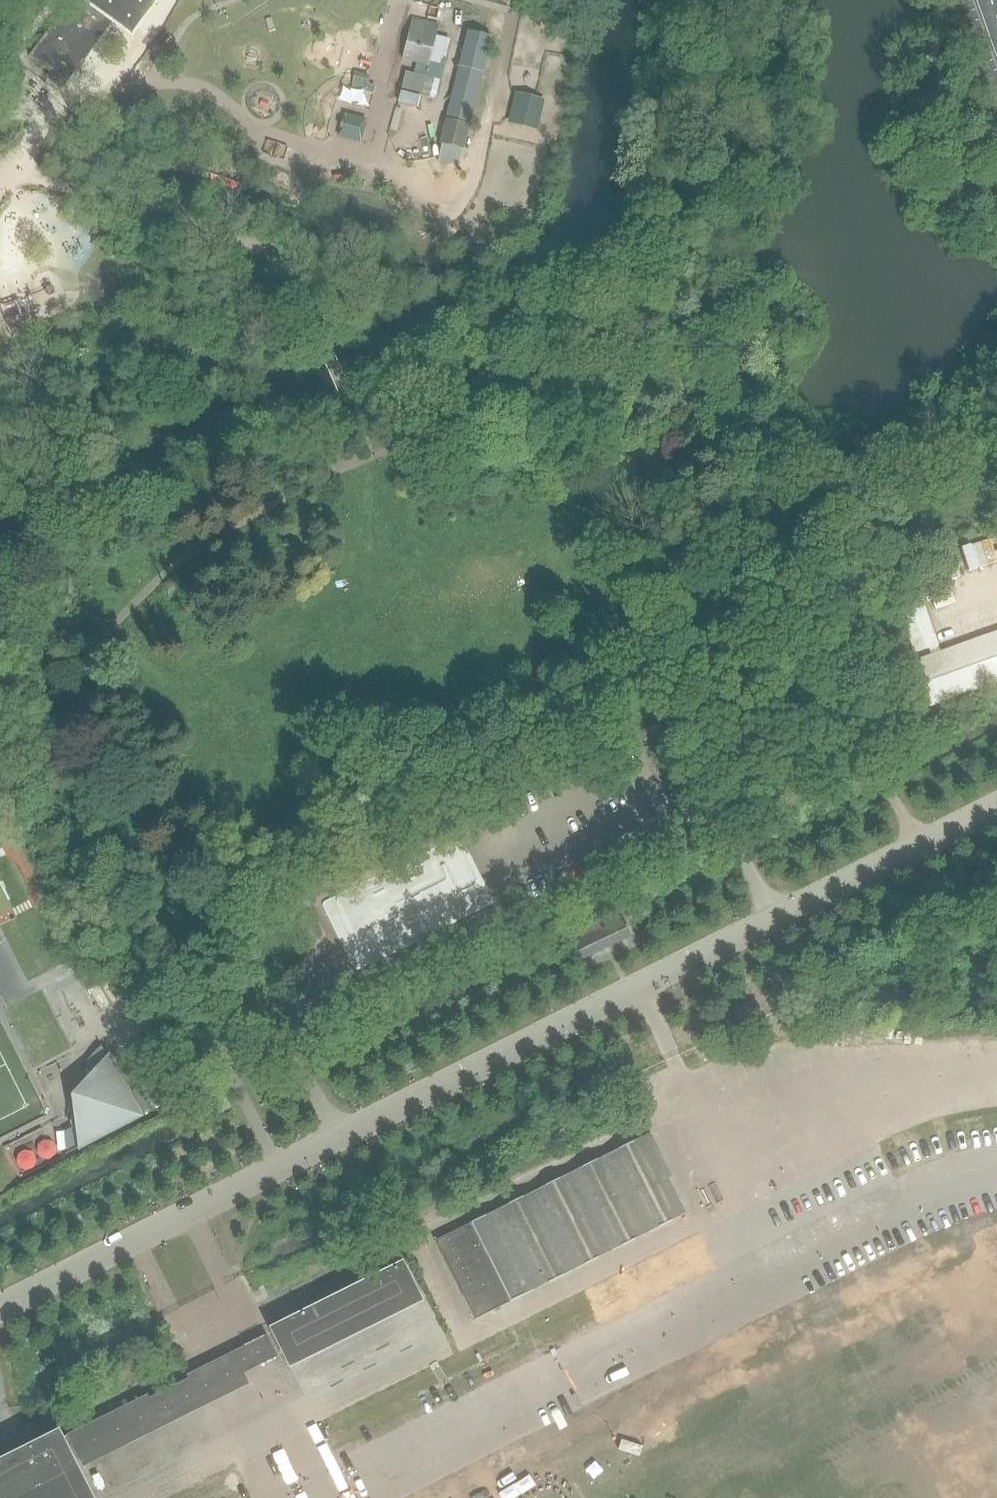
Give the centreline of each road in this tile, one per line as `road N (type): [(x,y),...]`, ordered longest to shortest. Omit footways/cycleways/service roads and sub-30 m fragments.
road 1 (unclassified): [(0,1306),(996,807)]

